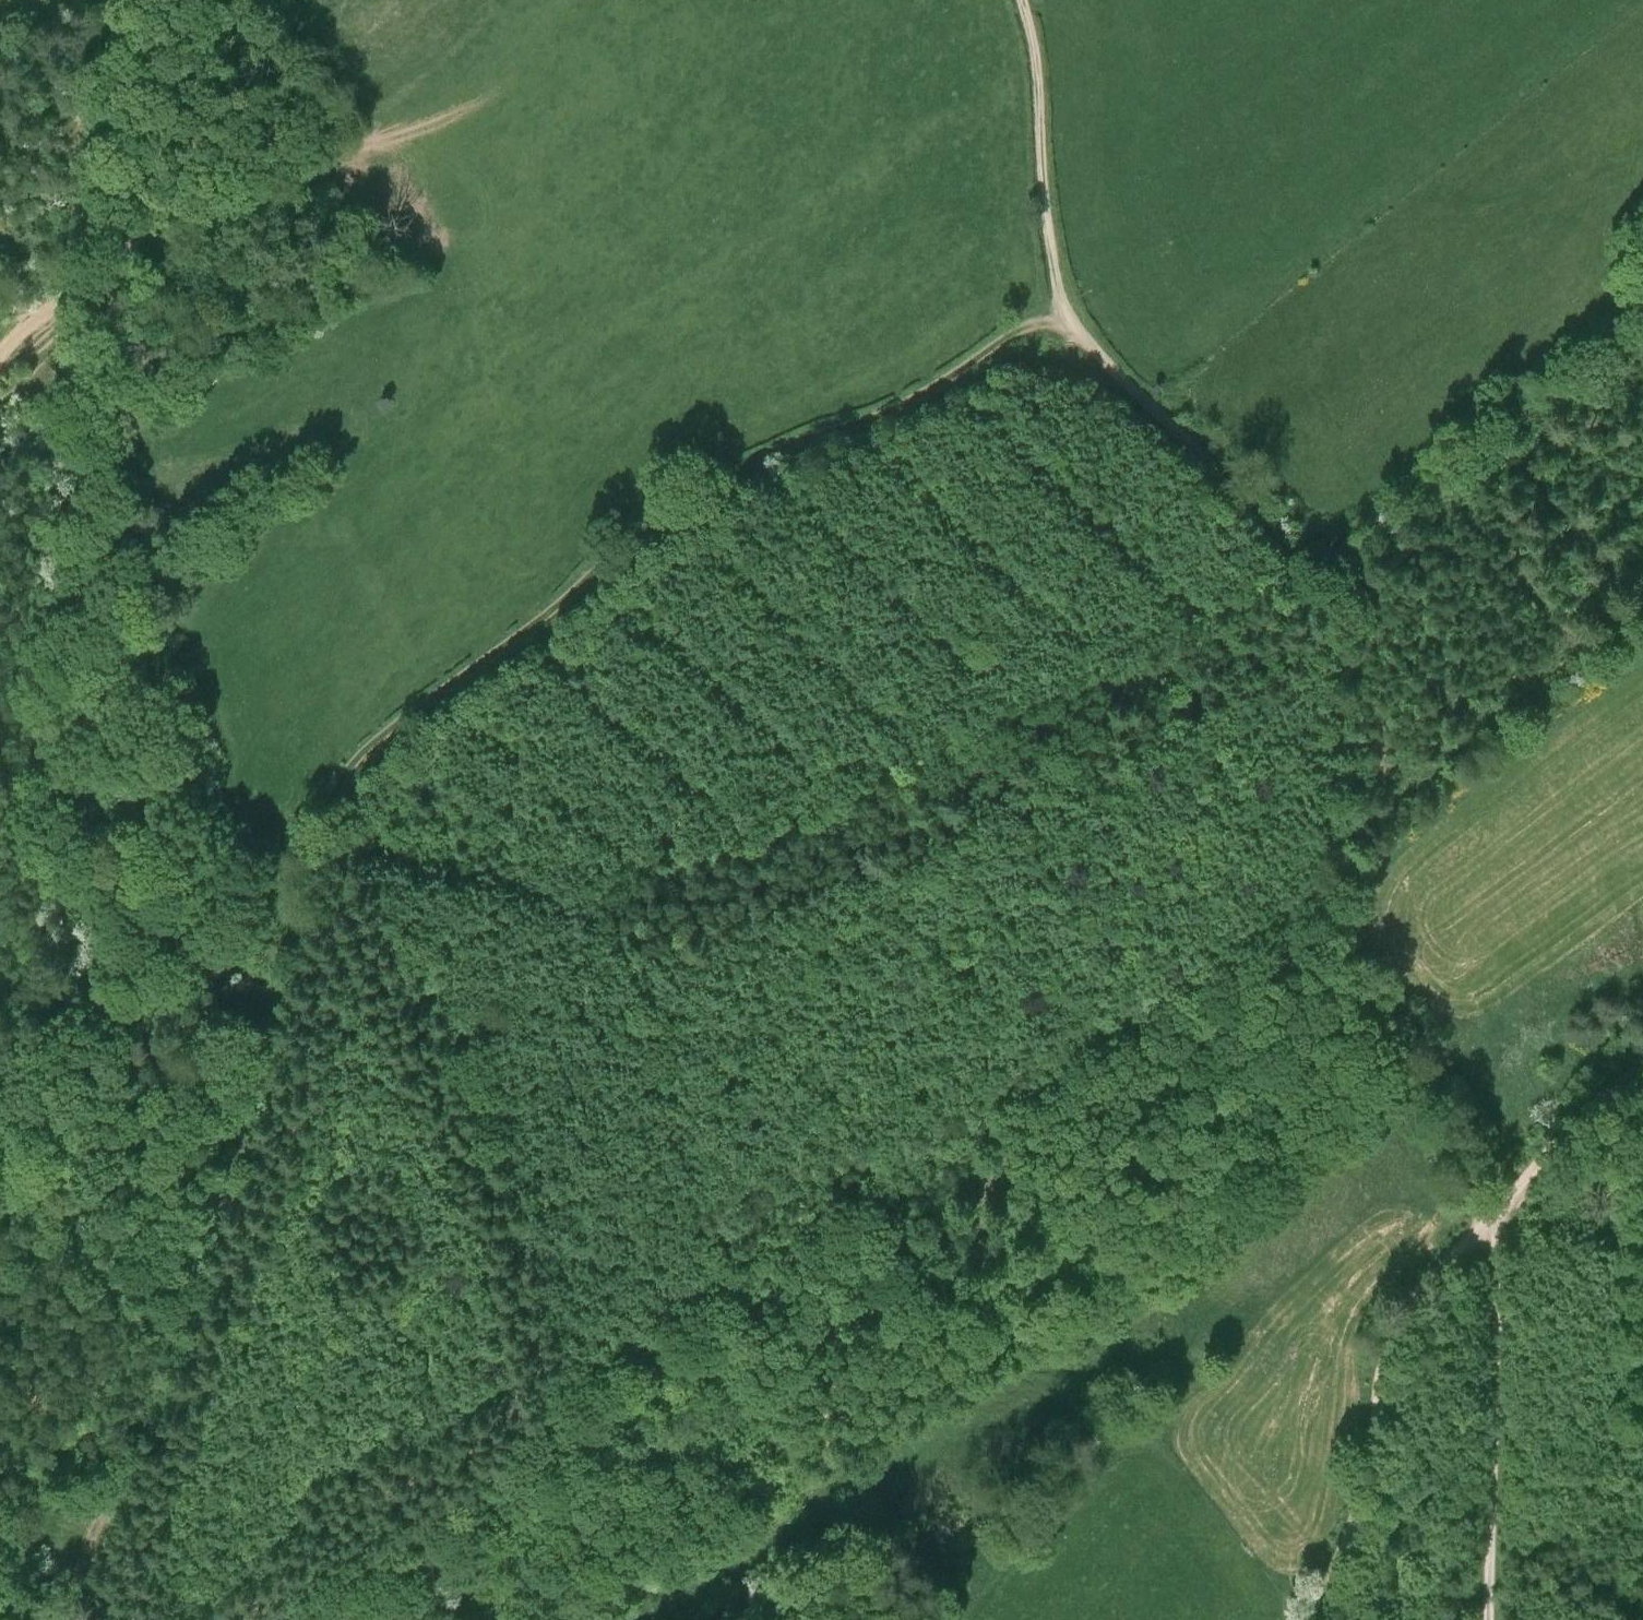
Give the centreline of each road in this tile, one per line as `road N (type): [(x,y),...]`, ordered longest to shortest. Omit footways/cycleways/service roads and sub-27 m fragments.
road 1 (track): [(1018,0),(1033,59),(1058,316),(1226,473),(1310,578),(1333,647),(1337,888),(1372,998),(1485,1221)]
road 2 (track): [(1642,1037),(1485,1221)]

